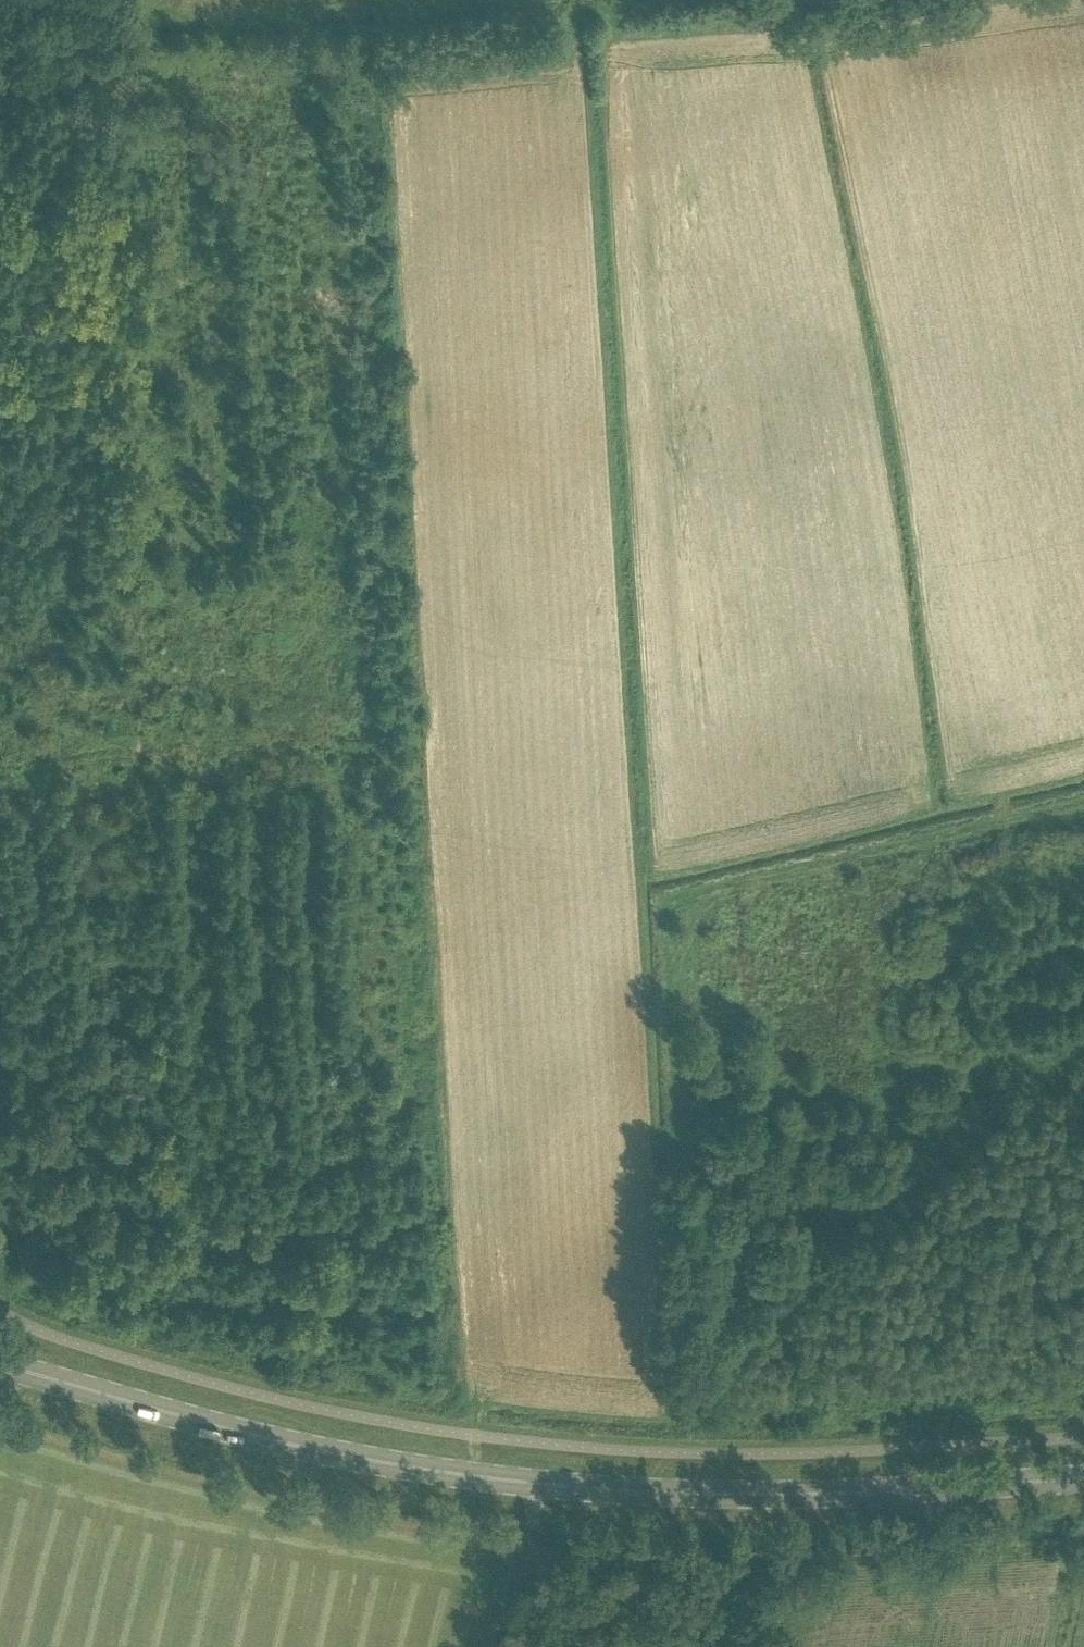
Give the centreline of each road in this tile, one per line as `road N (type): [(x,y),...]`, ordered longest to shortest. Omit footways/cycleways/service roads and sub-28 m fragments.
road 1 (secondary): [(1083,1475),(720,1494),(601,1491),(365,1464),(249,1441),(0,1368)]
road 2 (track): [(753,1646),(784,1491)]

